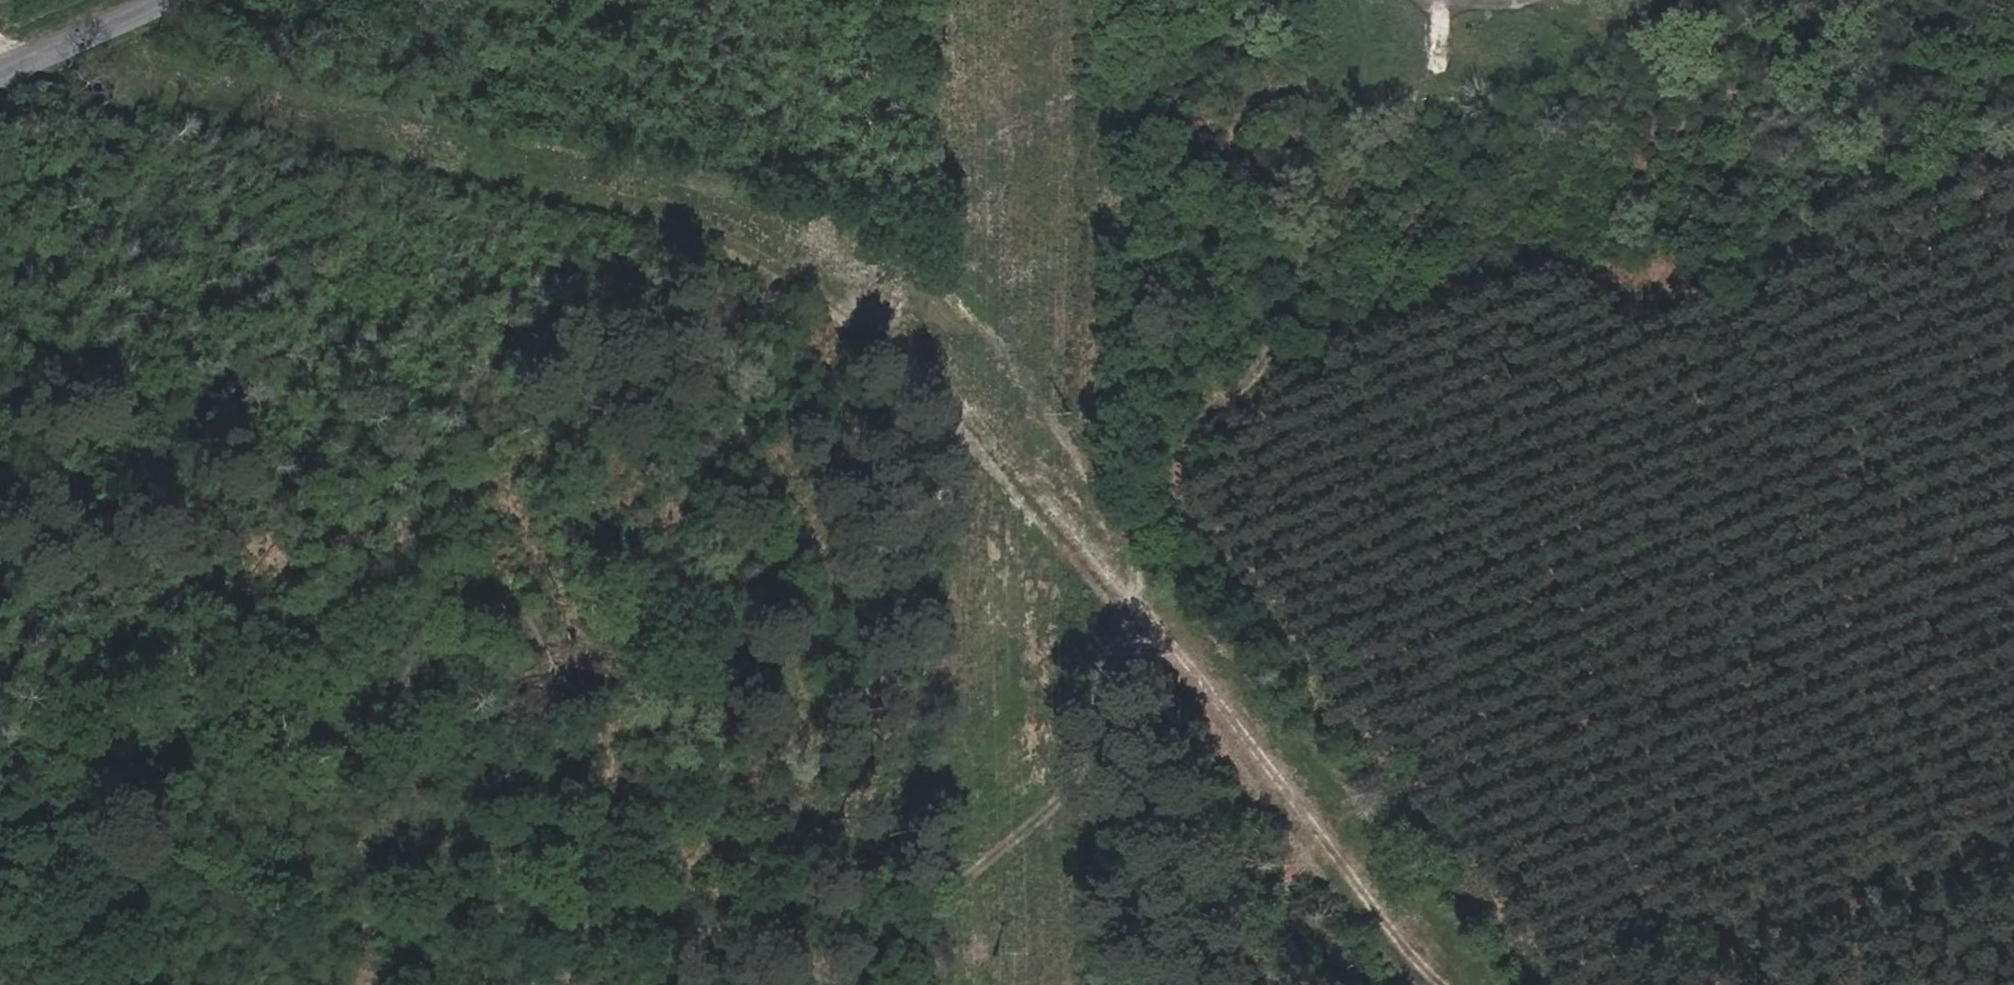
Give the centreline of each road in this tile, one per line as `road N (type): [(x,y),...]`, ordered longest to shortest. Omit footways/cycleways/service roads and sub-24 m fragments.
road 1 (tertiary): [(0,68),(129,0)]

